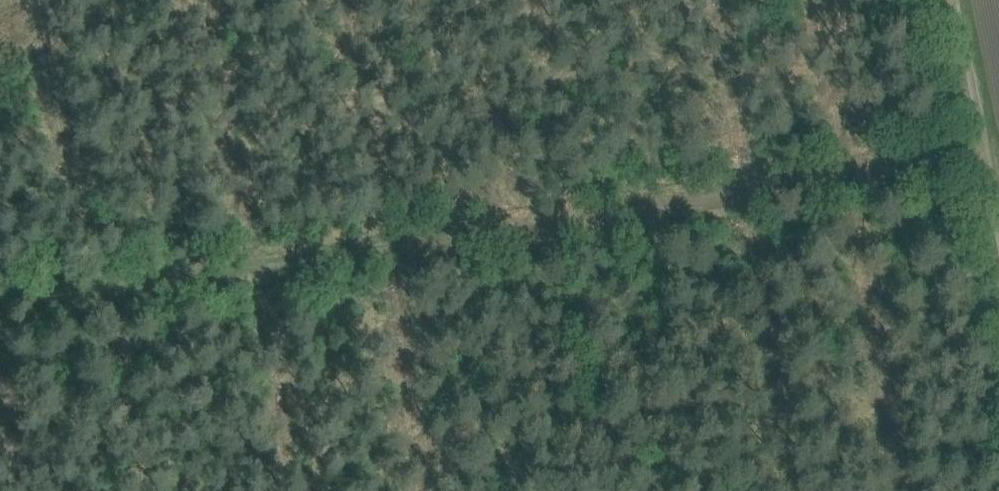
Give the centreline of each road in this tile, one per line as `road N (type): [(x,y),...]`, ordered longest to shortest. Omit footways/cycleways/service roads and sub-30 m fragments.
road 1 (track): [(94,284),(980,144)]
road 2 (track): [(30,0),(94,284)]
road 3 (track): [(998,232),(950,0)]

